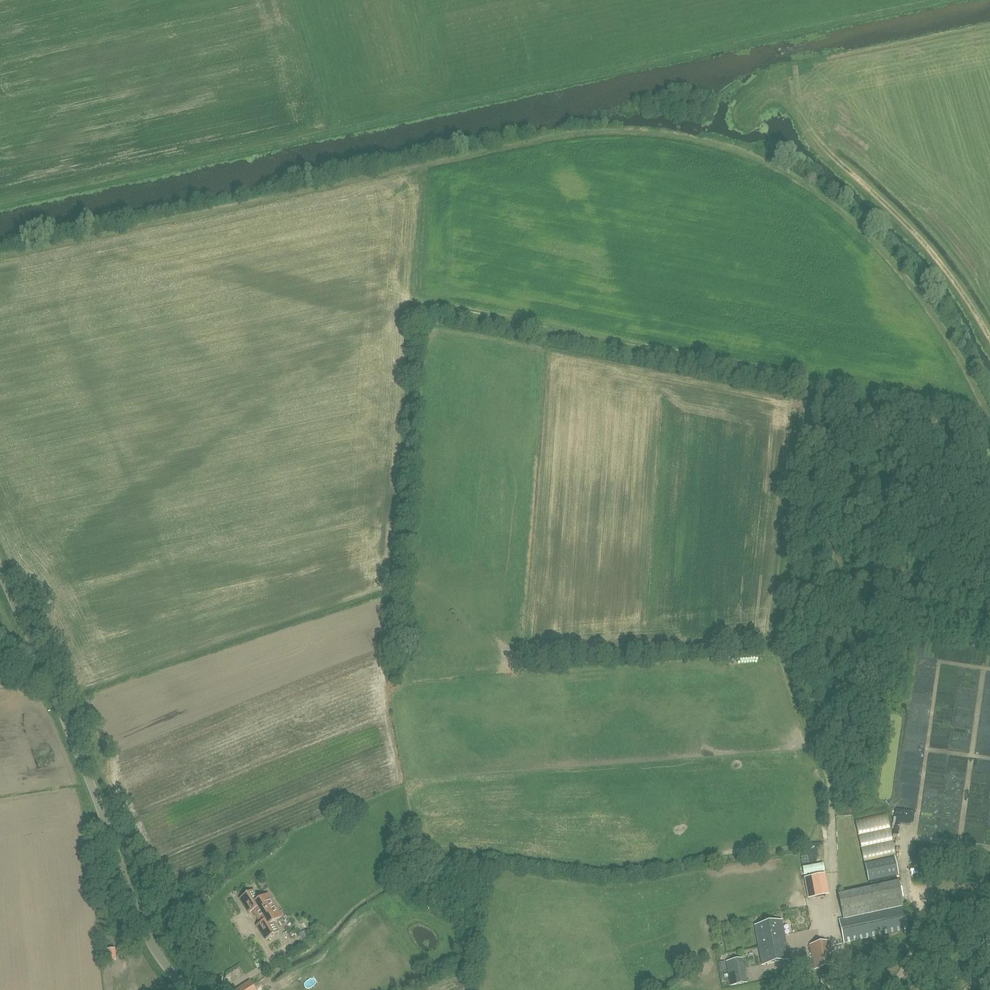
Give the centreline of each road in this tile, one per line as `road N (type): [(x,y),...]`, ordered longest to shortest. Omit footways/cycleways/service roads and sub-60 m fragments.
road 1 (unclassified): [(189,989),(147,936),(0,570)]

